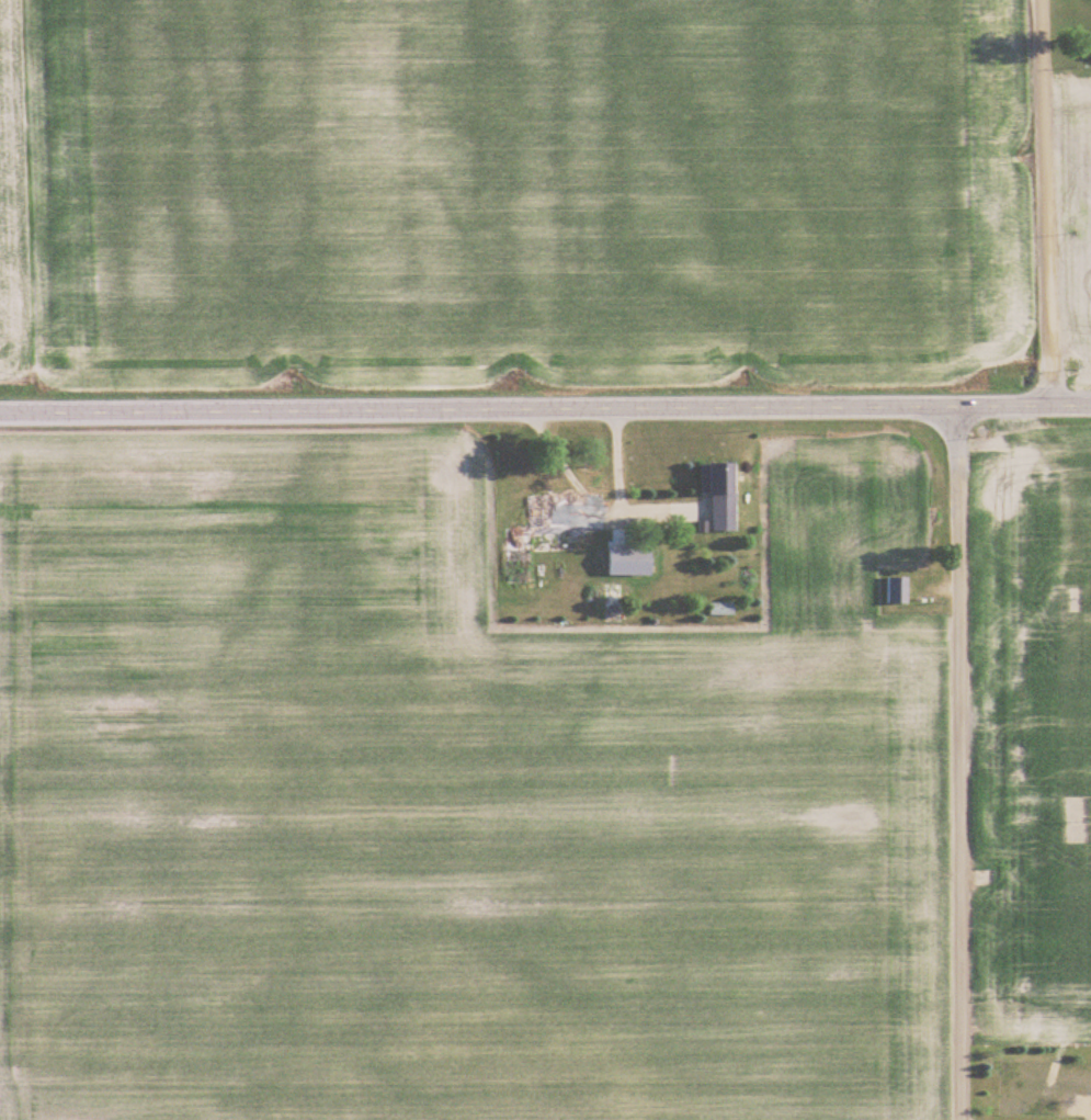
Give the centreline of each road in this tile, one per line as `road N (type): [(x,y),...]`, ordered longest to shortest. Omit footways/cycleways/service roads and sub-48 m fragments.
road 1 (tertiary): [(0,413),(1090,406)]
road 2 (residential): [(955,1119),(954,406)]
road 3 (residential): [(1048,406),(1039,0)]

